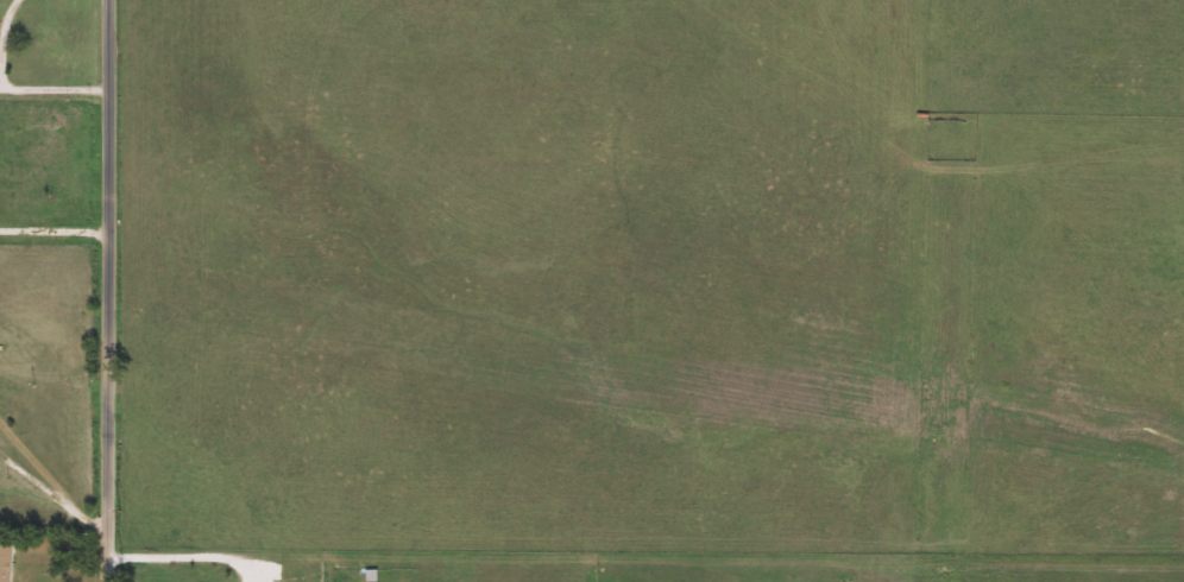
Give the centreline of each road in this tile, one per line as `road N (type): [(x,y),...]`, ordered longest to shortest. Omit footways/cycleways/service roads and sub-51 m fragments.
road 1 (residential): [(103,581),(115,0)]

